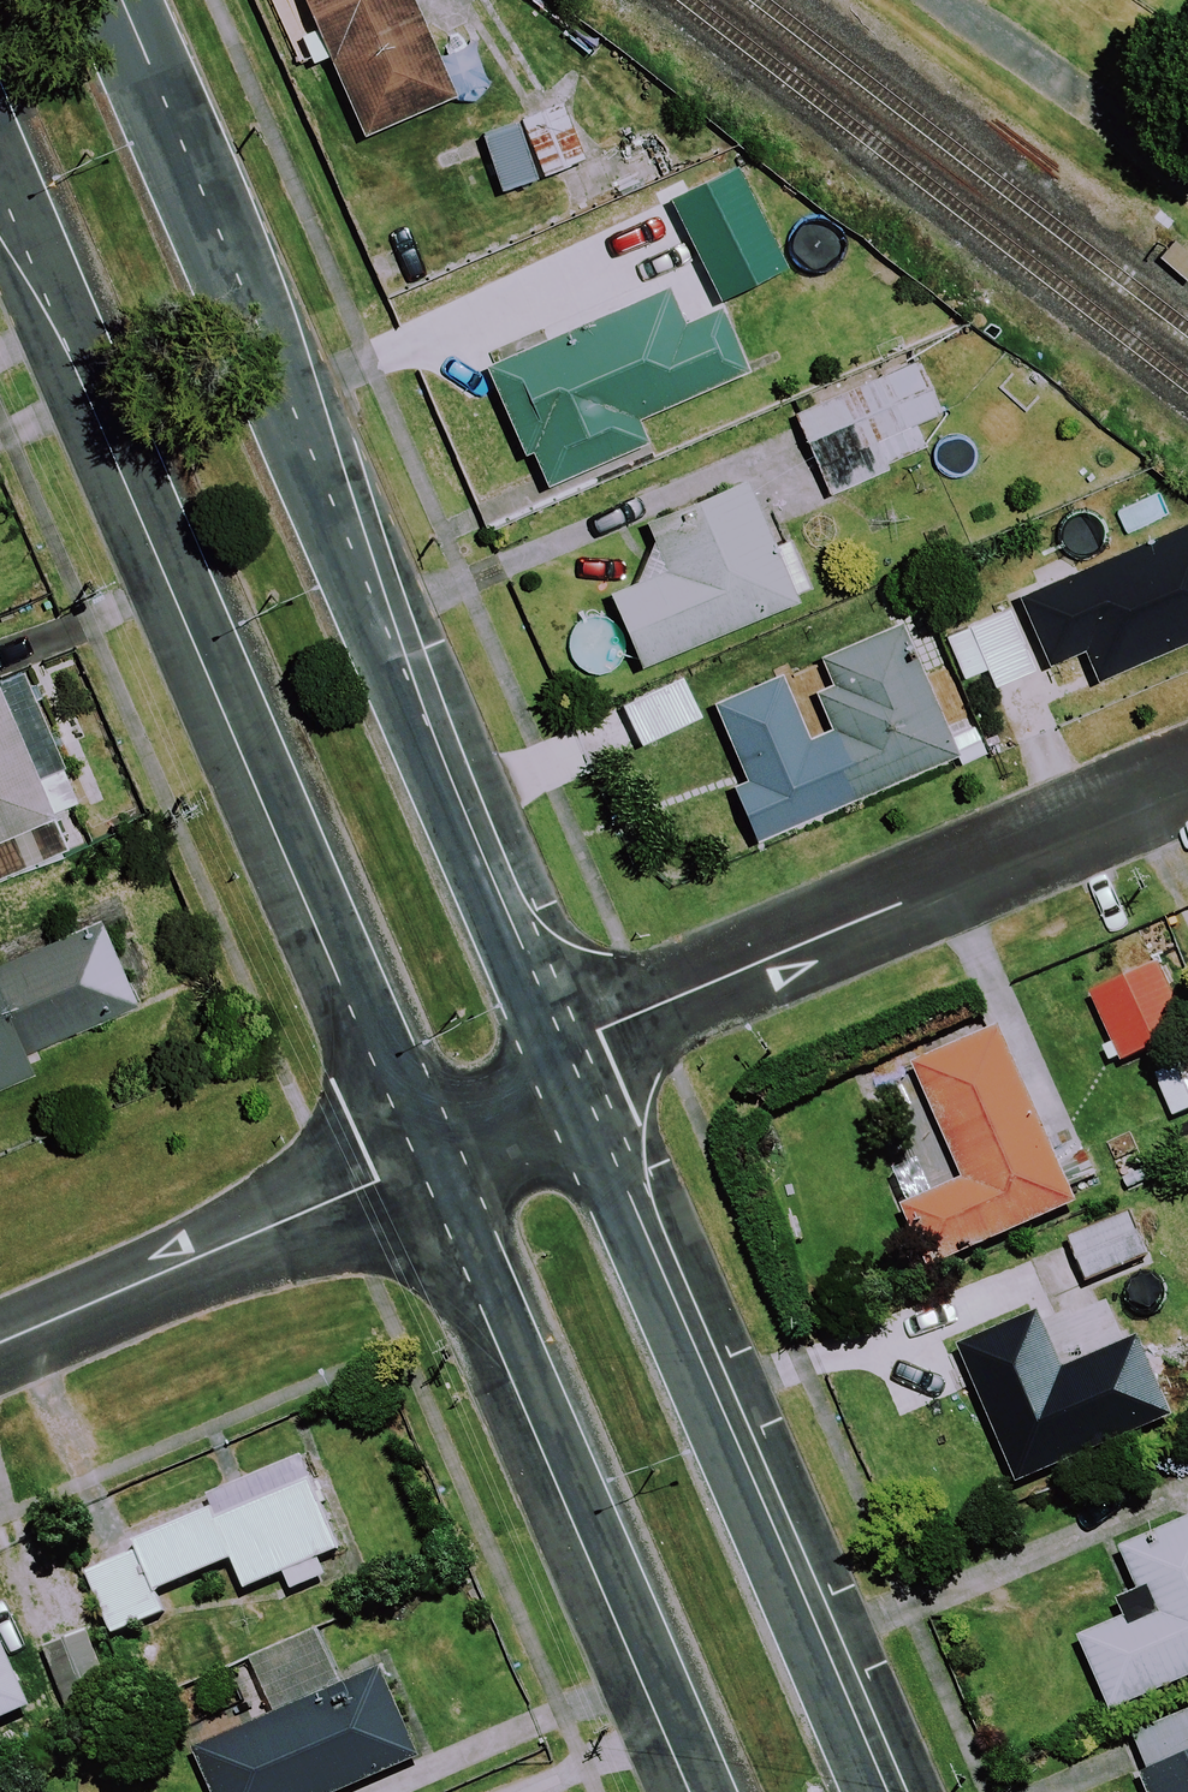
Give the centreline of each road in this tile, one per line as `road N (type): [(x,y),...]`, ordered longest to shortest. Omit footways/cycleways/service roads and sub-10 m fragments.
road 1 (tertiary): [(118,0),(562,1050)]
road 2 (tertiary): [(420,1162),(0,183)]
road 3 (tertiary): [(562,1050),(877,1791)]
road 4 (tertiary): [(692,1791),(420,1162)]
road 5 (residential): [(1187,781),(562,1050)]
road 6 (residential): [(420,1162),(0,1344)]
road 7 (residential): [(562,1050),(420,1162)]

